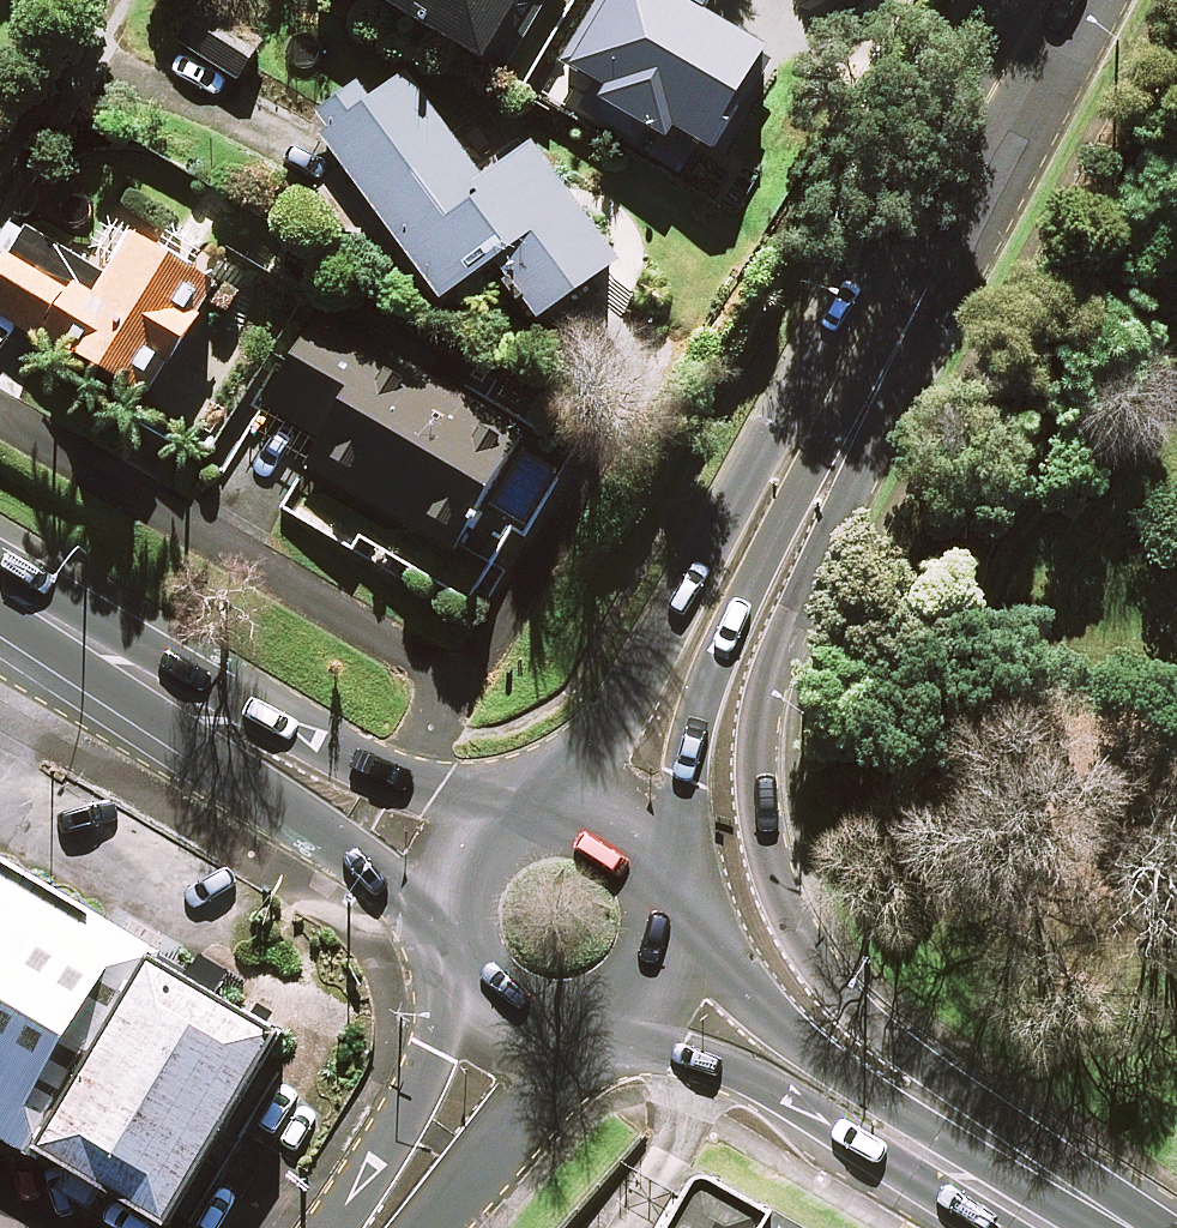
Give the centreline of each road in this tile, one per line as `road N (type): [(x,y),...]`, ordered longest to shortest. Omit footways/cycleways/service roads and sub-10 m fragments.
road 1 (secondary): [(988,106),(897,371),(771,680),(760,785),(765,842),(783,902),(813,954),(852,1007),(923,1070),(1048,1227)]
road 2 (secondary): [(786,458),(695,733),(670,875)]
road 3 (secondary): [(541,807),(602,740),(786,458)]
road 4 (secondary): [(988,106),(786,458)]
road 5 (secondary): [(440,932),(357,855),(264,791),(149,681)]
road 6 (secondary): [(149,681),(285,729),(404,786),(507,816)]
road 7 (secondary): [(683,923),(913,1150)]
road 8 (secondary): [(913,1150),(832,1121),(743,1071),(616,1035)]
road 9 (residential): [(335,1227),(438,1040),(449,967)]
road 10 (residential): [(597,1038),(429,1227)]
road 11 (secondary): [(149,681),(0,590)]
road 12 (secondary): [(597,1038),(530,1031),(497,1019),(449,967)]
road 13 (secondary): [(1046,1227),(913,1150)]
road 14 (secondary): [(541,807),(610,822),(642,841),(670,875)]
road 15 (secondary): [(440,932),(455,864),(507,816)]
road 16 (secondary): [(683,923),(677,967),(661,994),(616,1035)]
road 17 (secondary): [(1046,0),(988,106)]

